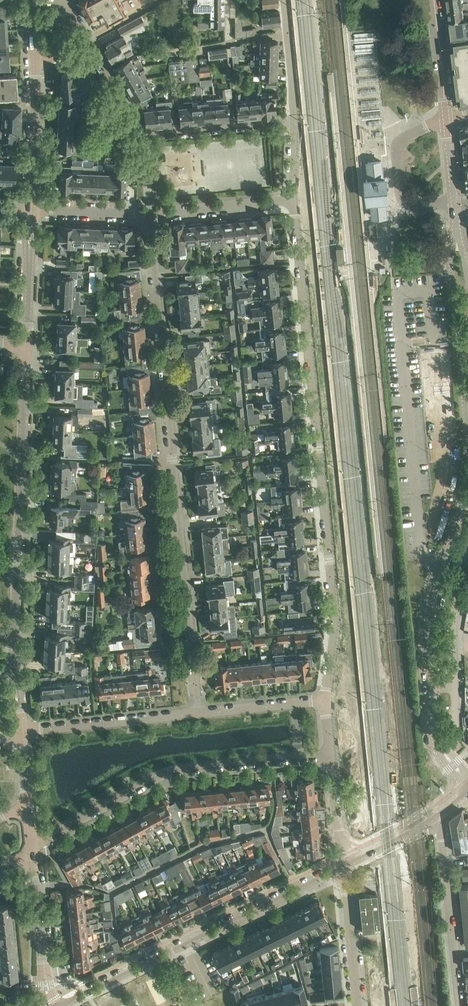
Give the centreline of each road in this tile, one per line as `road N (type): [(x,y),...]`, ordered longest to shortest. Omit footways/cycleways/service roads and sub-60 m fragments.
road 1 (residential): [(325,700),(335,615),(293,200)]
road 2 (residential): [(150,214),(197,712)]
road 3 (unclassified): [(19,731),(14,659),(27,346)]
road 4 (residential): [(32,846),(166,773),(330,754)]
road 5 (unclassified): [(63,1005),(343,867)]
road 6 (residential): [(439,744),(433,607),(459,510)]
road 7 (residential): [(457,225),(452,263),(467,443)]
road 8 (residential): [(197,712),(19,731)]
road 9 (residential): [(446,121),(399,144),(401,197),(455,203)]
road 10 (unclassified): [(31,211),(34,56)]
road 11 (unclassified): [(48,1005),(32,851)]
road 12 (residential): [(142,134),(295,120)]
road 13 (residential): [(150,214),(293,200)]
road 14 (residential): [(358,1005),(343,867)]
road 15 (residential): [(460,951),(440,815)]
road 16 (unclassified): [(27,346),(31,211)]
road 17 (residential): [(325,700),(197,712)]
road 18 (residential): [(446,121),(434,0)]

